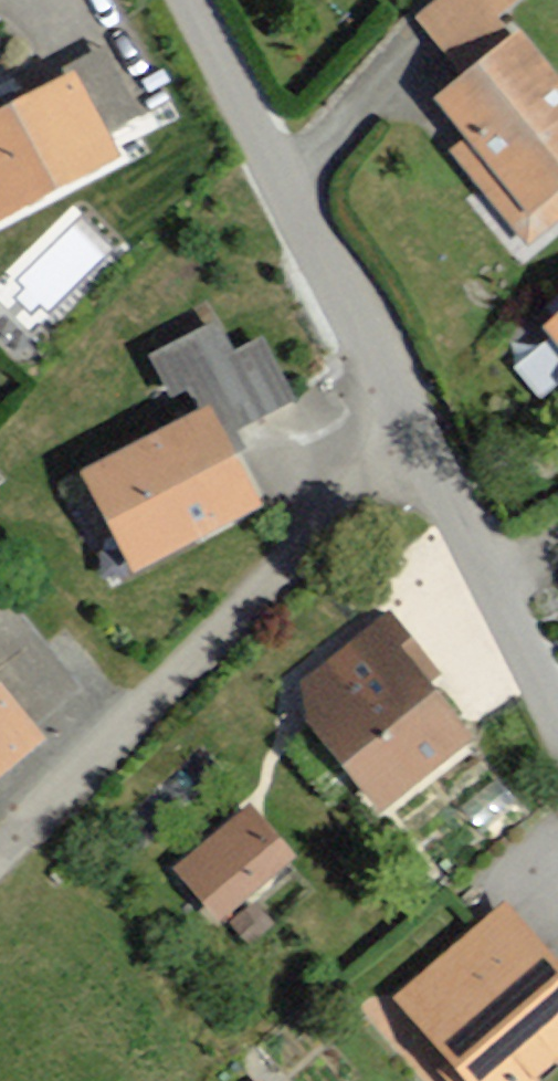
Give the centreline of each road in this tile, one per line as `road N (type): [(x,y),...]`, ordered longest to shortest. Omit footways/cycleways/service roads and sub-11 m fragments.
road 1 (residential): [(557,745),(191,0)]

